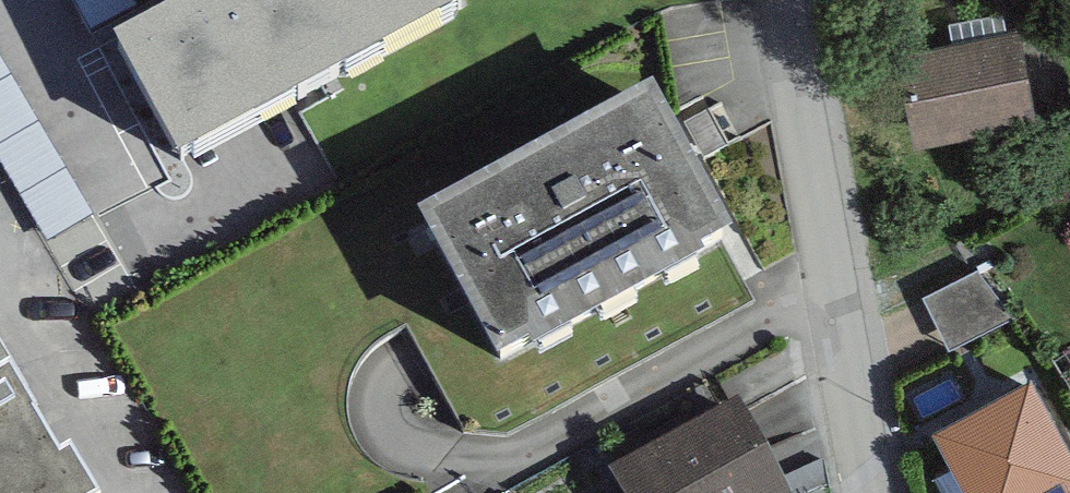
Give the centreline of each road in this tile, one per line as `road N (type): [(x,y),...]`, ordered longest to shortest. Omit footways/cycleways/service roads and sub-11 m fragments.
road 1 (residential): [(869,492),(780,0)]

